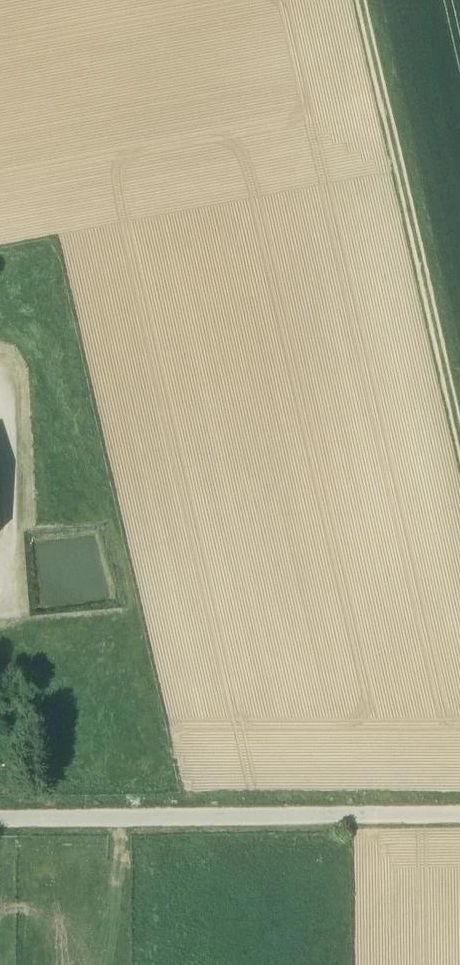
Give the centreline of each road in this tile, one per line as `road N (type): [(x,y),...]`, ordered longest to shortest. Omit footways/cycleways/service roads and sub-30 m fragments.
road 1 (unclassified): [(0,821),(459,816)]
road 2 (track): [(367,0),(459,413)]

